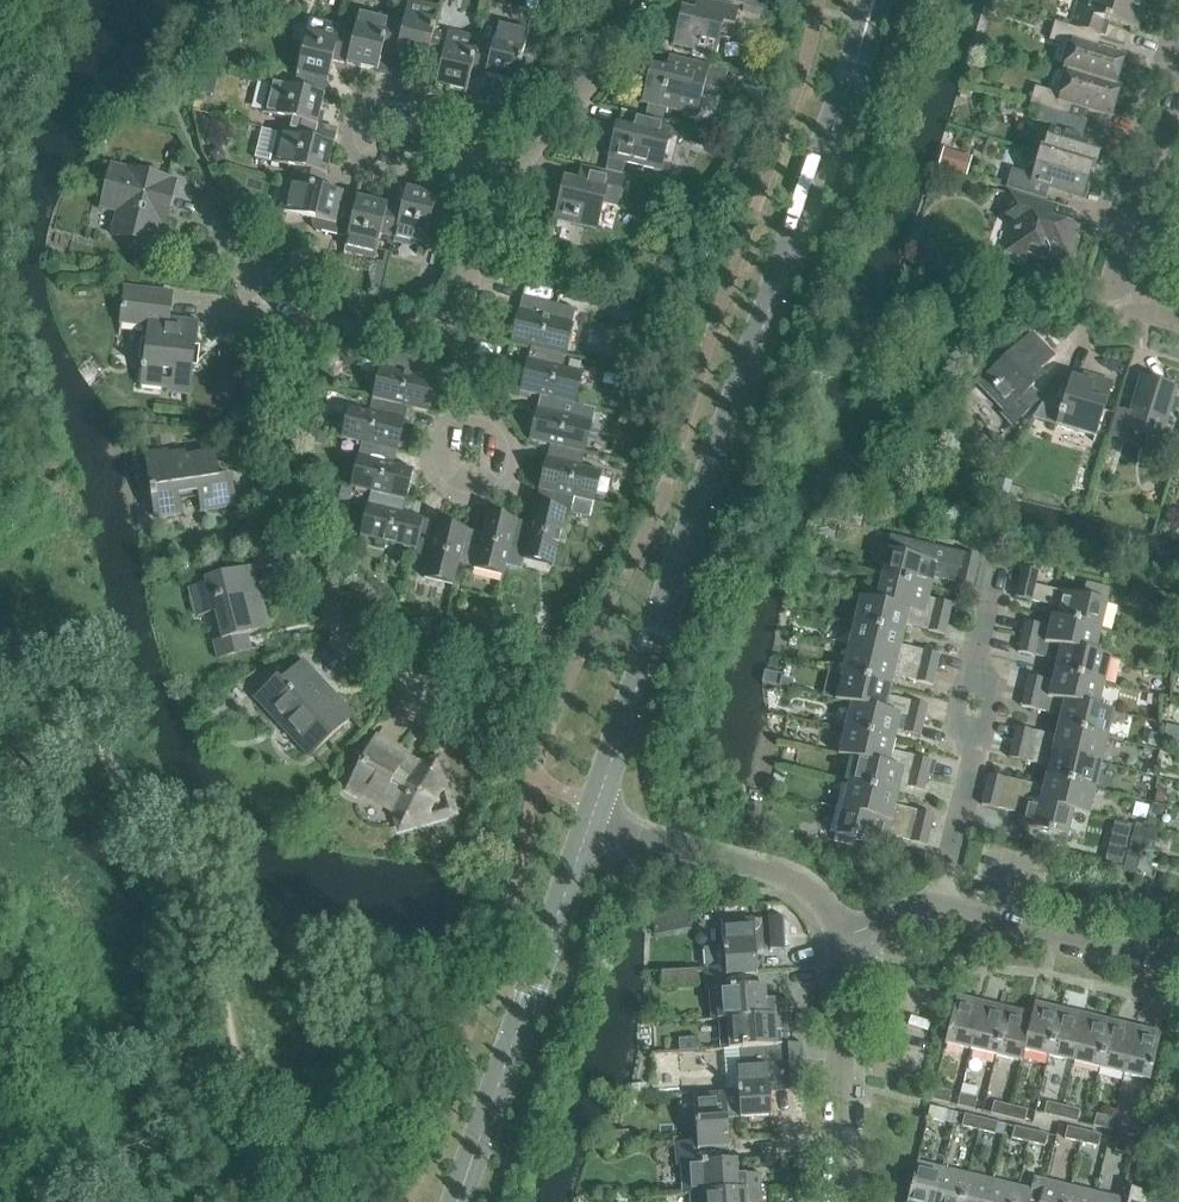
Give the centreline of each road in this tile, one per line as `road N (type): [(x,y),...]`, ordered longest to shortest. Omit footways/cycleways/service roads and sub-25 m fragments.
road 1 (tertiary): [(598,825),(868,45),(876,0)]
road 2 (residential): [(452,701),(404,684),(368,653),(308,562),(290,520),(282,456),(295,352)]
road 3 (tertiary): [(460,1201),(598,825)]
road 4 (residential): [(1178,957),(1118,956),(936,917),(898,919),(848,939)]
road 5 (residential): [(1178,321),(1136,299),(1125,268),(1129,228),(1178,70)]
road 6 (residential): [(848,939),(827,903),(794,885),(598,825)]
road 7 (residential): [(843,1201),(848,939)]
road 8 (residential): [(476,408),(455,417),(439,453),(458,490),(504,488),(519,468),(520,440),(494,413)]
road 9 (residential): [(434,145),(417,103),(393,94),(374,100),(360,117),(354,139),(361,161),(379,174),(420,162)]
road 10 (residential): [(510,179),(628,37),(640,0)]
road 11 (residential): [(317,336),(305,283),(269,268),(261,273),(250,297),(255,328),(295,352)]
road 12 (residential): [(452,701),(468,669),(511,669),(518,690),(510,710),(490,719),(471,714)]
road 13 (residential): [(465,329),(482,237),(510,179)]
road 14 (residential): [(317,336),(465,329)]

